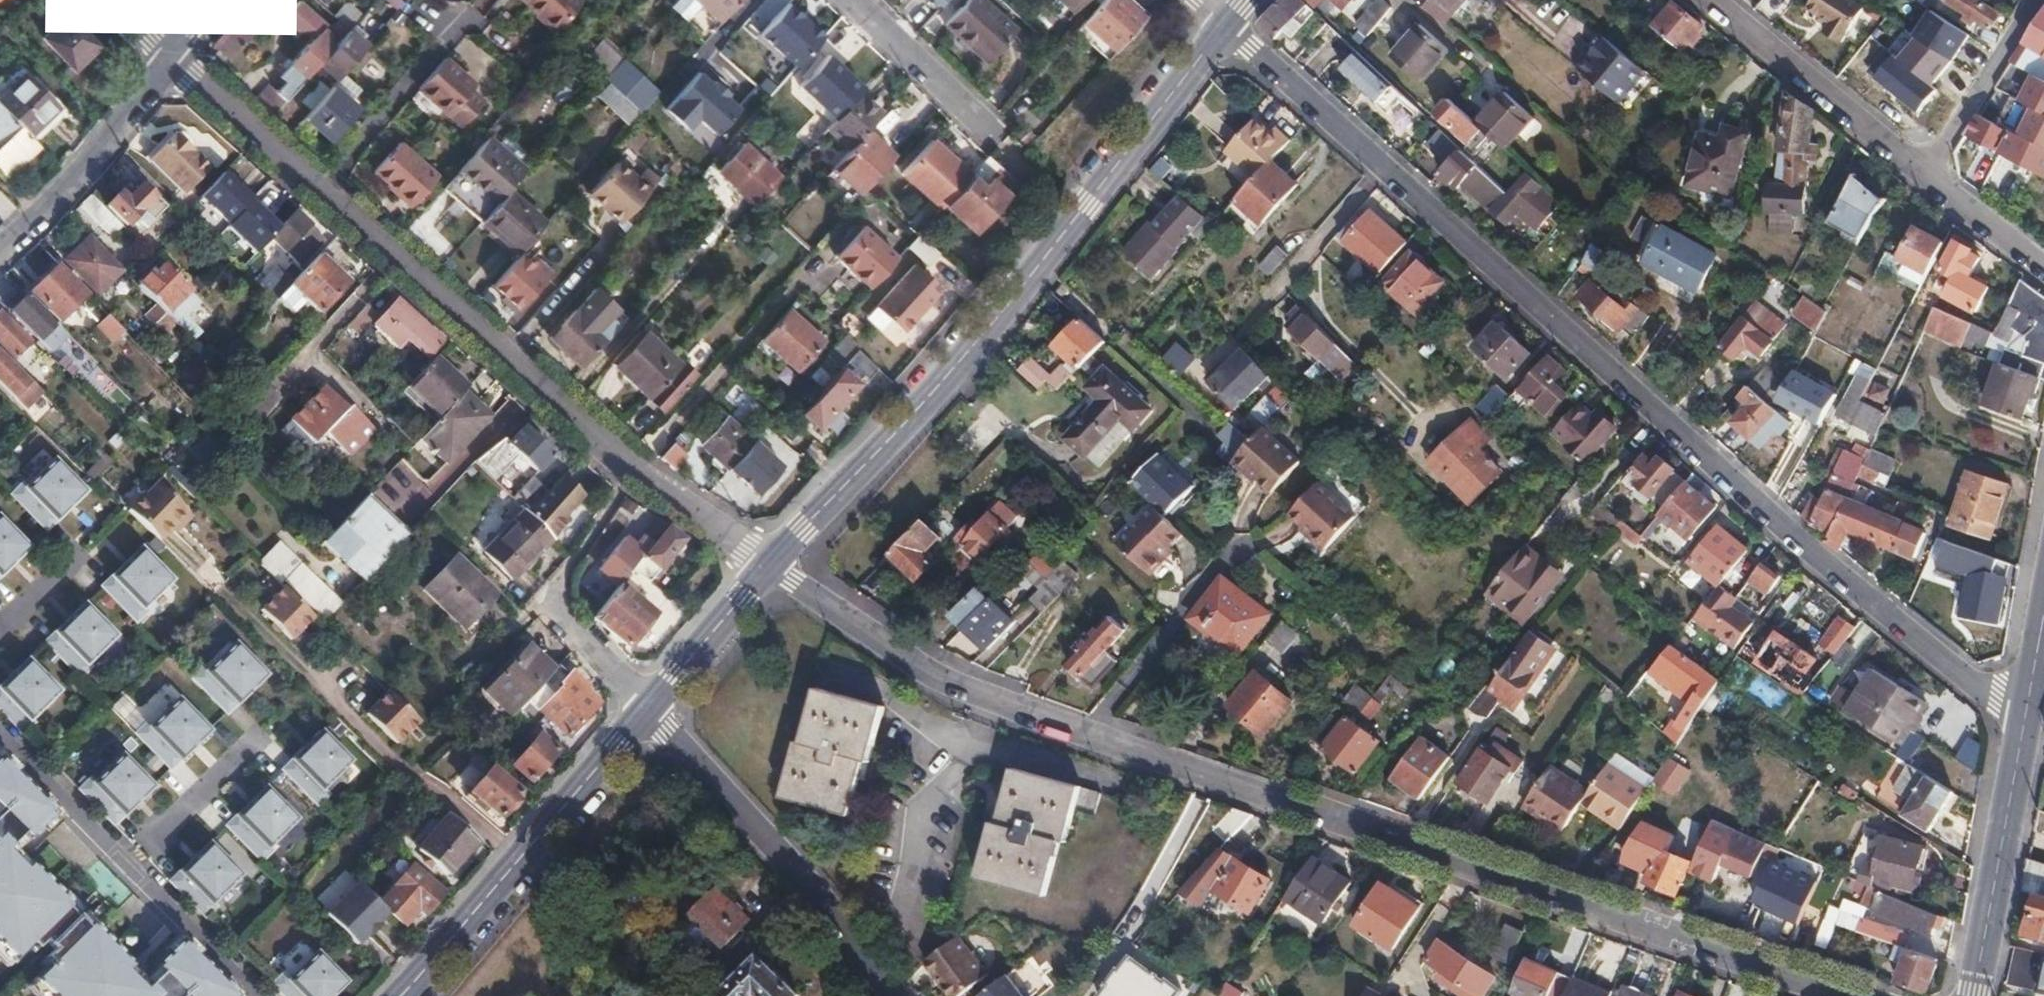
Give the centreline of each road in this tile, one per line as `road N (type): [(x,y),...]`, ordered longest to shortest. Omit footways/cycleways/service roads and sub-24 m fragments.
road 1 (residential): [(1845,995),(945,681),(771,565)]
road 2 (residential): [(1226,25),(1827,568),(2026,712)]
road 3 (secondary): [(1226,25),(973,351),(771,565)]
road 4 (residential): [(175,60),(638,468)]
road 5 (residential): [(905,995),(648,704)]
road 6 (secondary): [(648,704),(398,995)]
road 7 (residential): [(259,995),(0,735)]
road 8 (tertiary): [(1975,995),(2026,712)]
road 9 (residential): [(1715,0),(1931,175)]
road 10 (residential): [(175,60),(55,201),(0,251)]
road 11 (residential): [(2043,0),(1931,175)]
road 12 (residential): [(856,0),(1002,140)]
road 13 (secondary): [(771,565),(648,704)]
road 14 (residential): [(638,468),(771,565)]
road 15 (unclassified): [(552,599),(638,468)]
road 16 (residential): [(648,704),(552,599)]
road 17 (residential): [(1931,175),(2043,262)]

